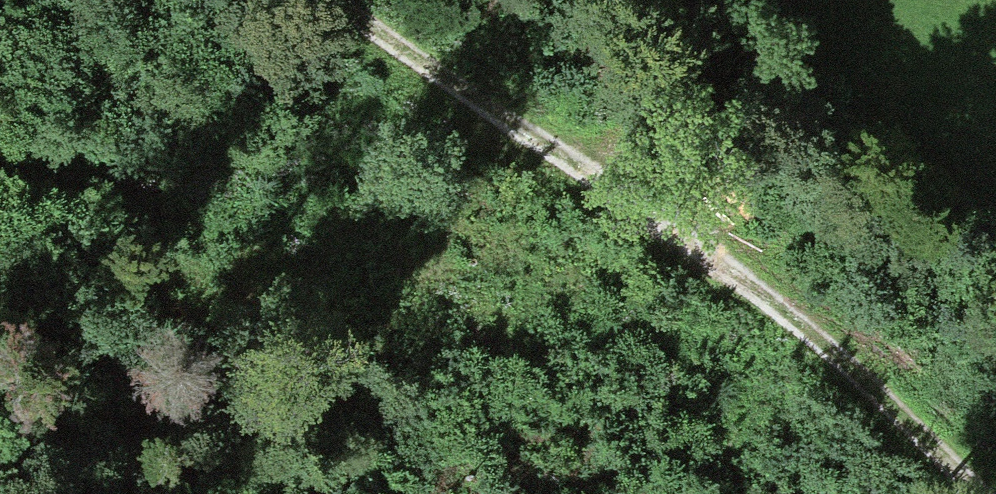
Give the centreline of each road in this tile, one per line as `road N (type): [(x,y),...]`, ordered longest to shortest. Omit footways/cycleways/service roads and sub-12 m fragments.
road 1 (track): [(330,0),(760,291),(989,493)]
road 2 (track): [(0,170),(273,157),(516,125)]
road 3 (track): [(542,140),(708,0)]

